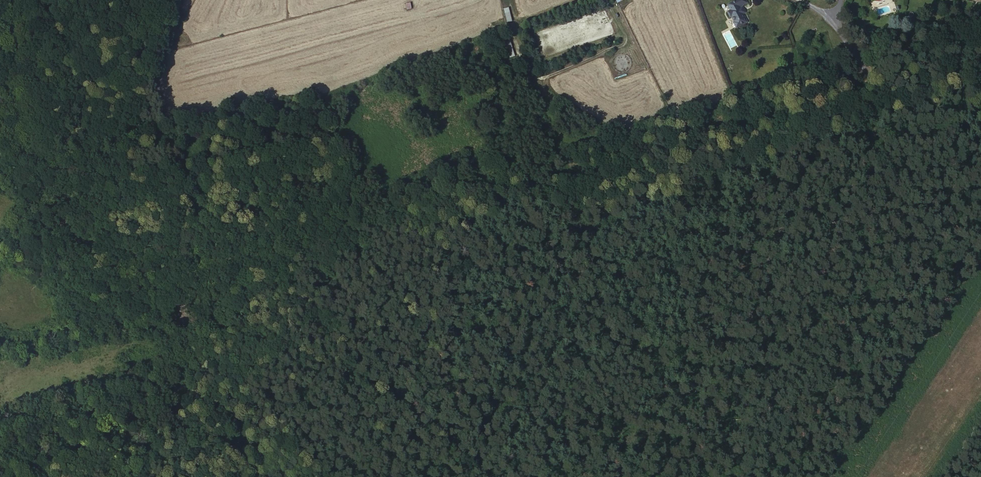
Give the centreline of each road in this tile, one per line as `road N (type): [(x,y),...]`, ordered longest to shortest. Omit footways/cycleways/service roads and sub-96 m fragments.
road 1 (residential): [(836,28),(887,81),(931,86),(980,70)]

